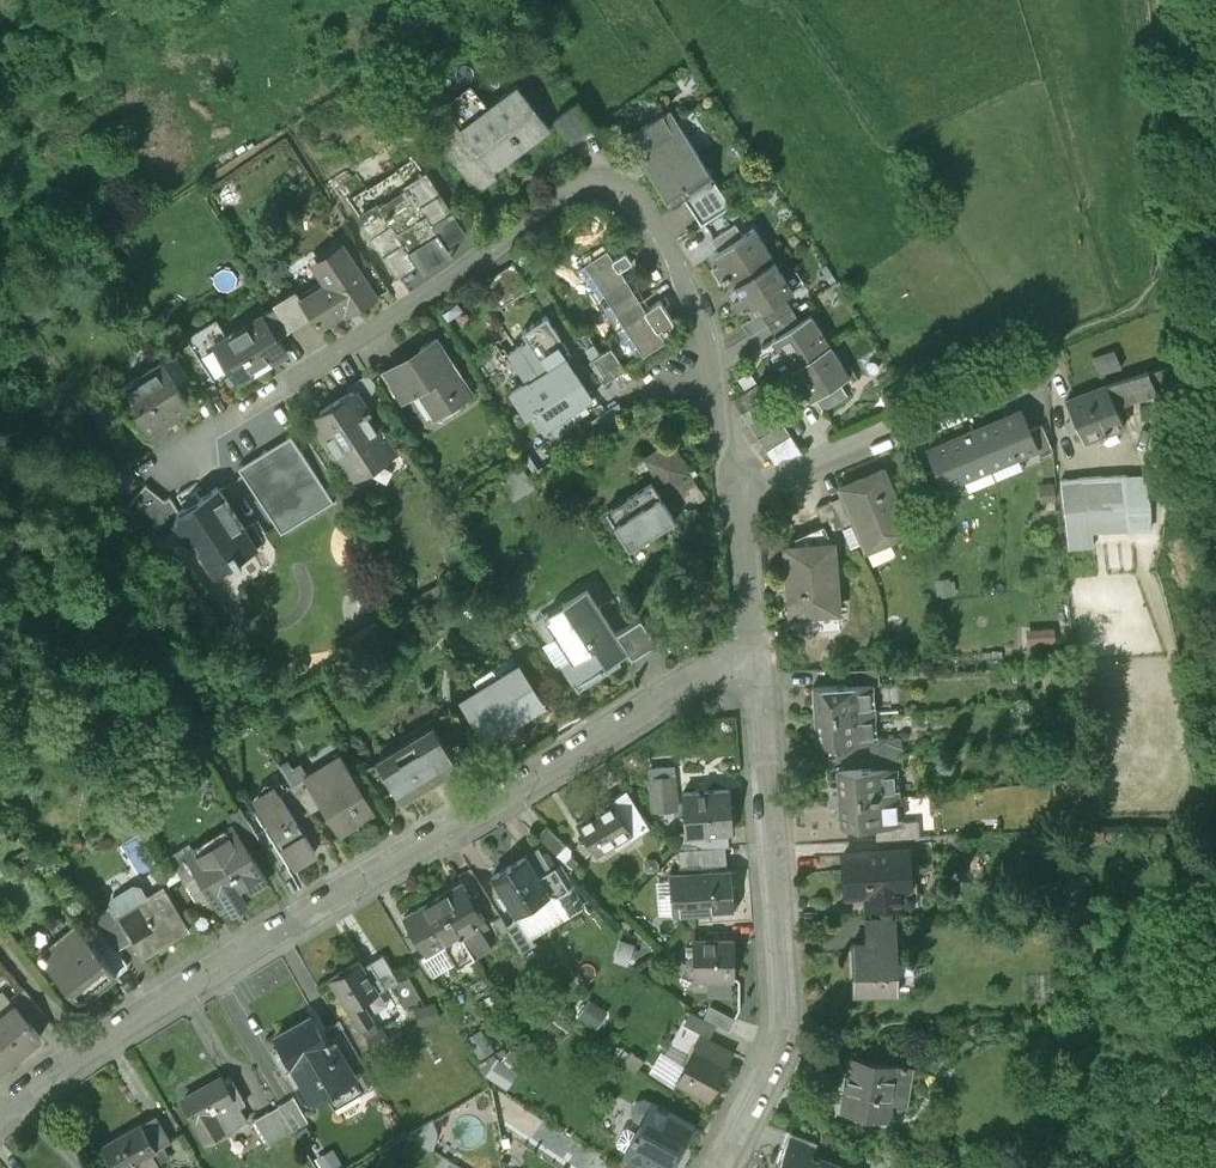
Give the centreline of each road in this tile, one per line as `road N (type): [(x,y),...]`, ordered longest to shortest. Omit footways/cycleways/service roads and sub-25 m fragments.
road 1 (residential): [(15,1102),(100,1040),(716,669),(755,666)]
road 2 (residential): [(710,359),(702,322),(652,227),(625,207),(585,202),(199,451)]
road 3 (residential): [(716,1167),(782,1033),(755,666)]
road 4 (residential): [(733,496),(891,424)]
road 5 (residential): [(755,666),(733,496)]
road 6 (residential): [(733,496),(710,359)]

